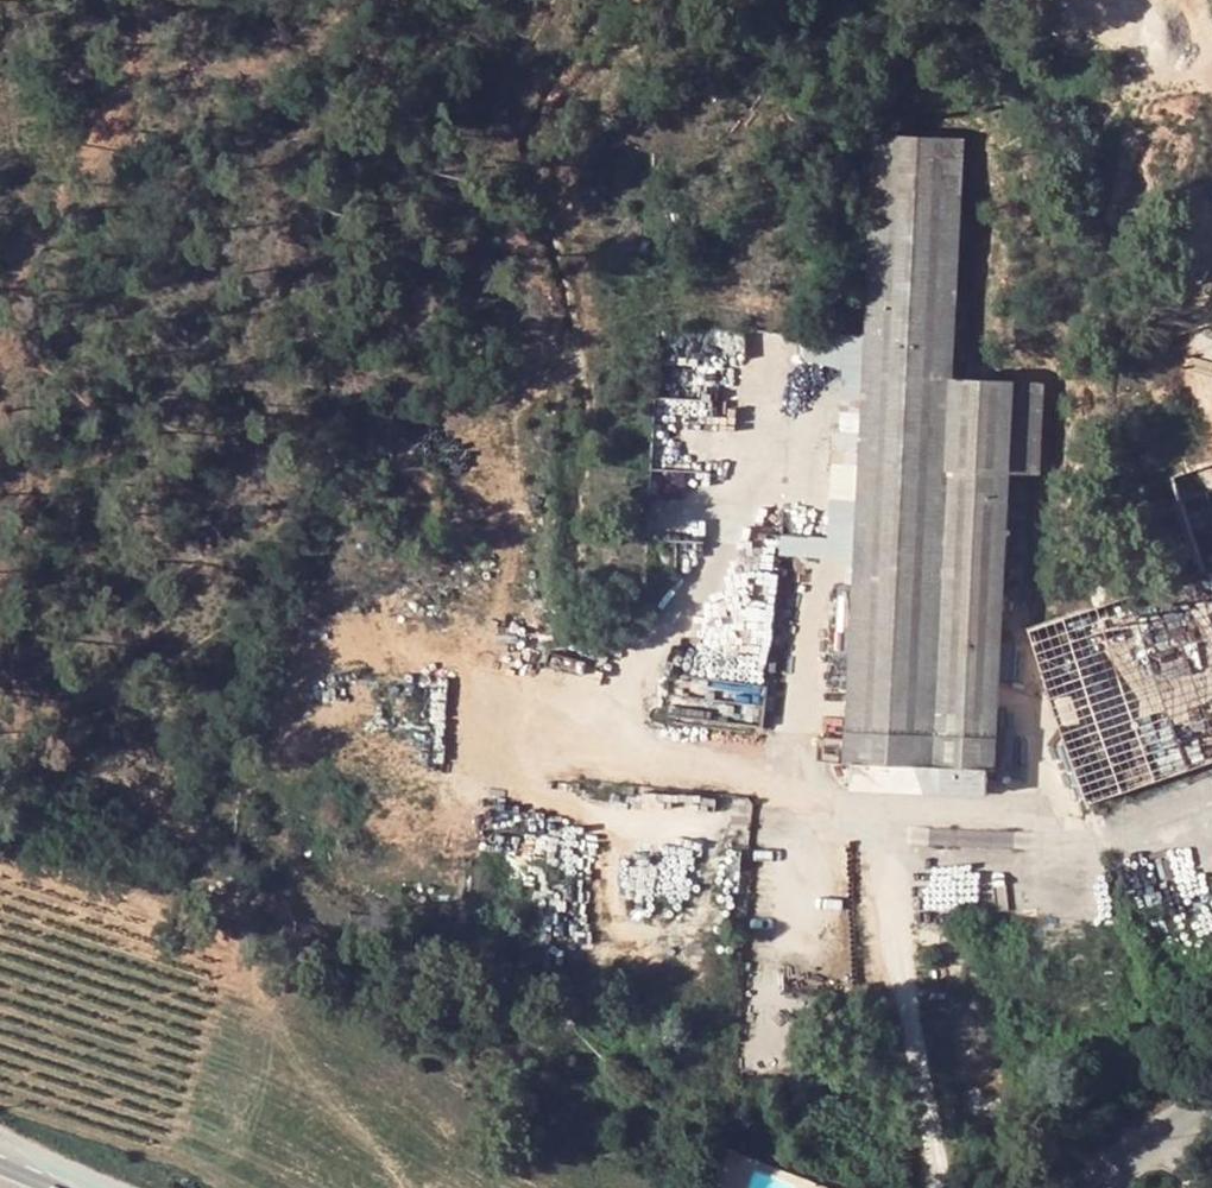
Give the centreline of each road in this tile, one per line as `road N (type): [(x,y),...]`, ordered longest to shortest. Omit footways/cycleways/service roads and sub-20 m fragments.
road 1 (track): [(419,1187),(264,963),(0,832)]
road 2 (unclassified): [(1105,1187),(1211,1116)]

